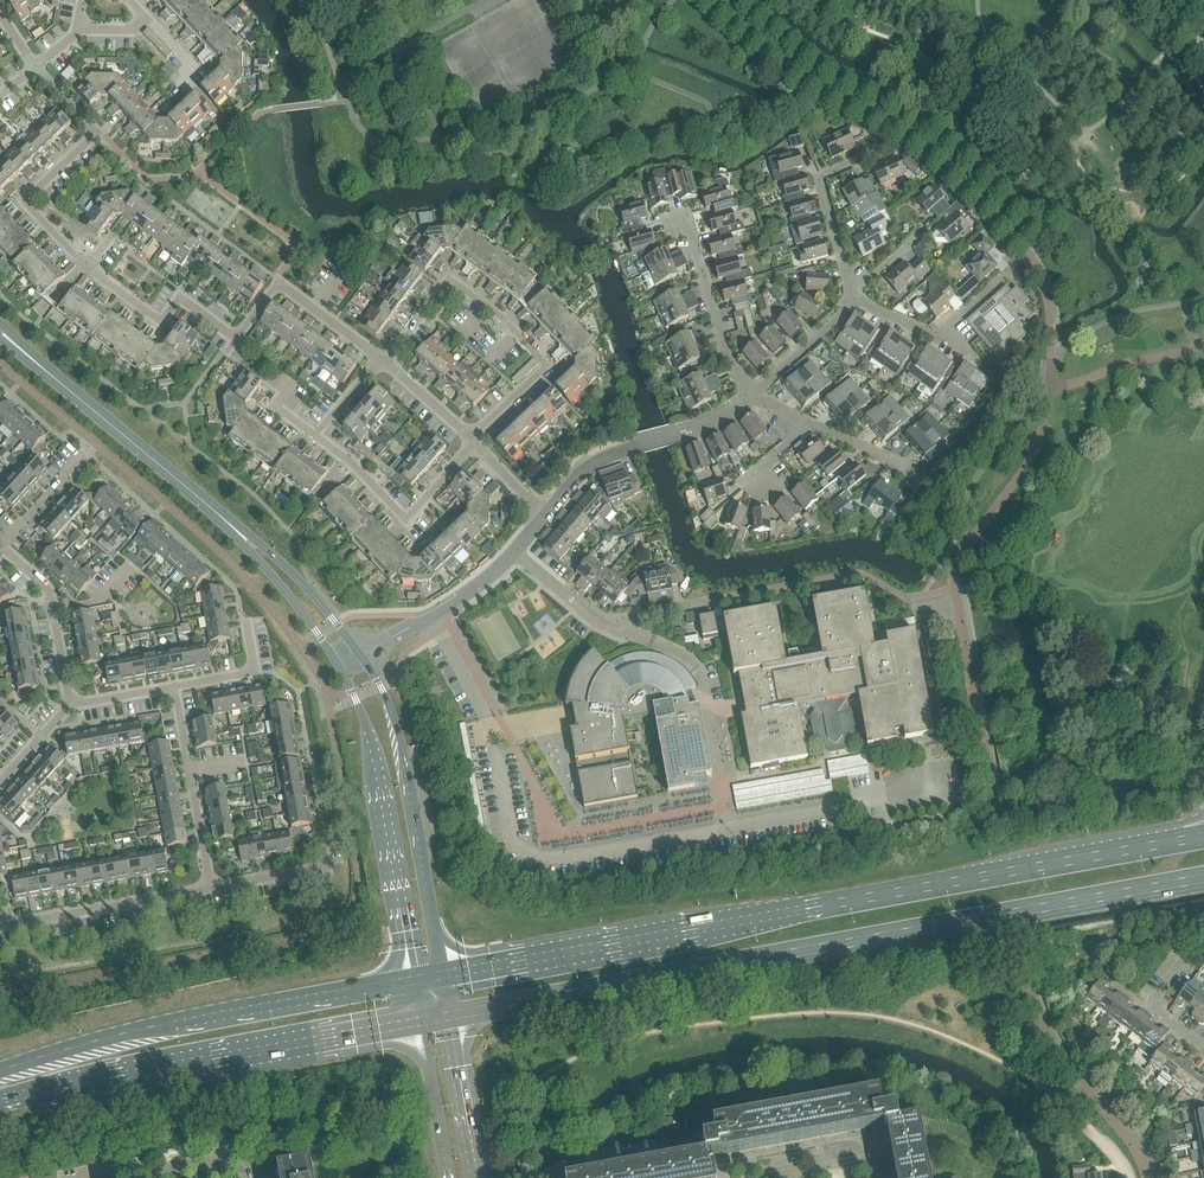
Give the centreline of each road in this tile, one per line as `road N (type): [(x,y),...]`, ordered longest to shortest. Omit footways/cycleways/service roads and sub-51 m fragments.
road 1 (trunk): [(450,1015),(1203,876)]
road 2 (trunk): [(1171,842),(443,971)]
road 3 (trunk): [(0,1101),(423,1020)]
road 4 (trunk): [(415,977),(109,1038),(0,1072)]
road 5 (residential): [(236,339),(180,297),(160,321),(24,203),(98,130)]
road 6 (tertiary): [(443,971),(392,715),(358,653)]
road 7 (tertiary): [(338,665),(372,741),(415,977)]
road 8 (tertiary): [(358,653),(301,583),(172,475)]
road 9 (tertiary): [(172,475),(264,567),(338,665)]
road 10 (residential): [(546,514),(595,462),(718,417),(752,394)]
road 11 (residential): [(315,436),(406,521),(472,443)]
road 12 (residential): [(0,927),(212,888)]
road 13 (residential): [(752,394),(725,352),(685,217),(669,222)]
road 14 (residential): [(692,606),(603,623),(517,551)]
road 15 (tertiary): [(172,475),(16,346)]
road 16 (residential): [(854,298),(818,179),(877,150)]
road 17 (residential): [(358,653),(456,602),(517,551)]
road 18 (secondary): [(478,1177),(450,1015)]
road 19 (secondary): [(423,1020),(450,1177)]
road 20 (residential): [(468,438),(549,367),(516,333)]
road 21 (residential): [(483,303),(450,279),(385,364)]
road 22 (residential): [(752,394),(854,298)]
road 23 (residential): [(175,686),(255,672),(247,621)]
road 24 (residential): [(380,360),(279,280)]
road 25 (residential): [(0,546),(84,452)]
road 26 (residential): [(212,888),(332,866)]

